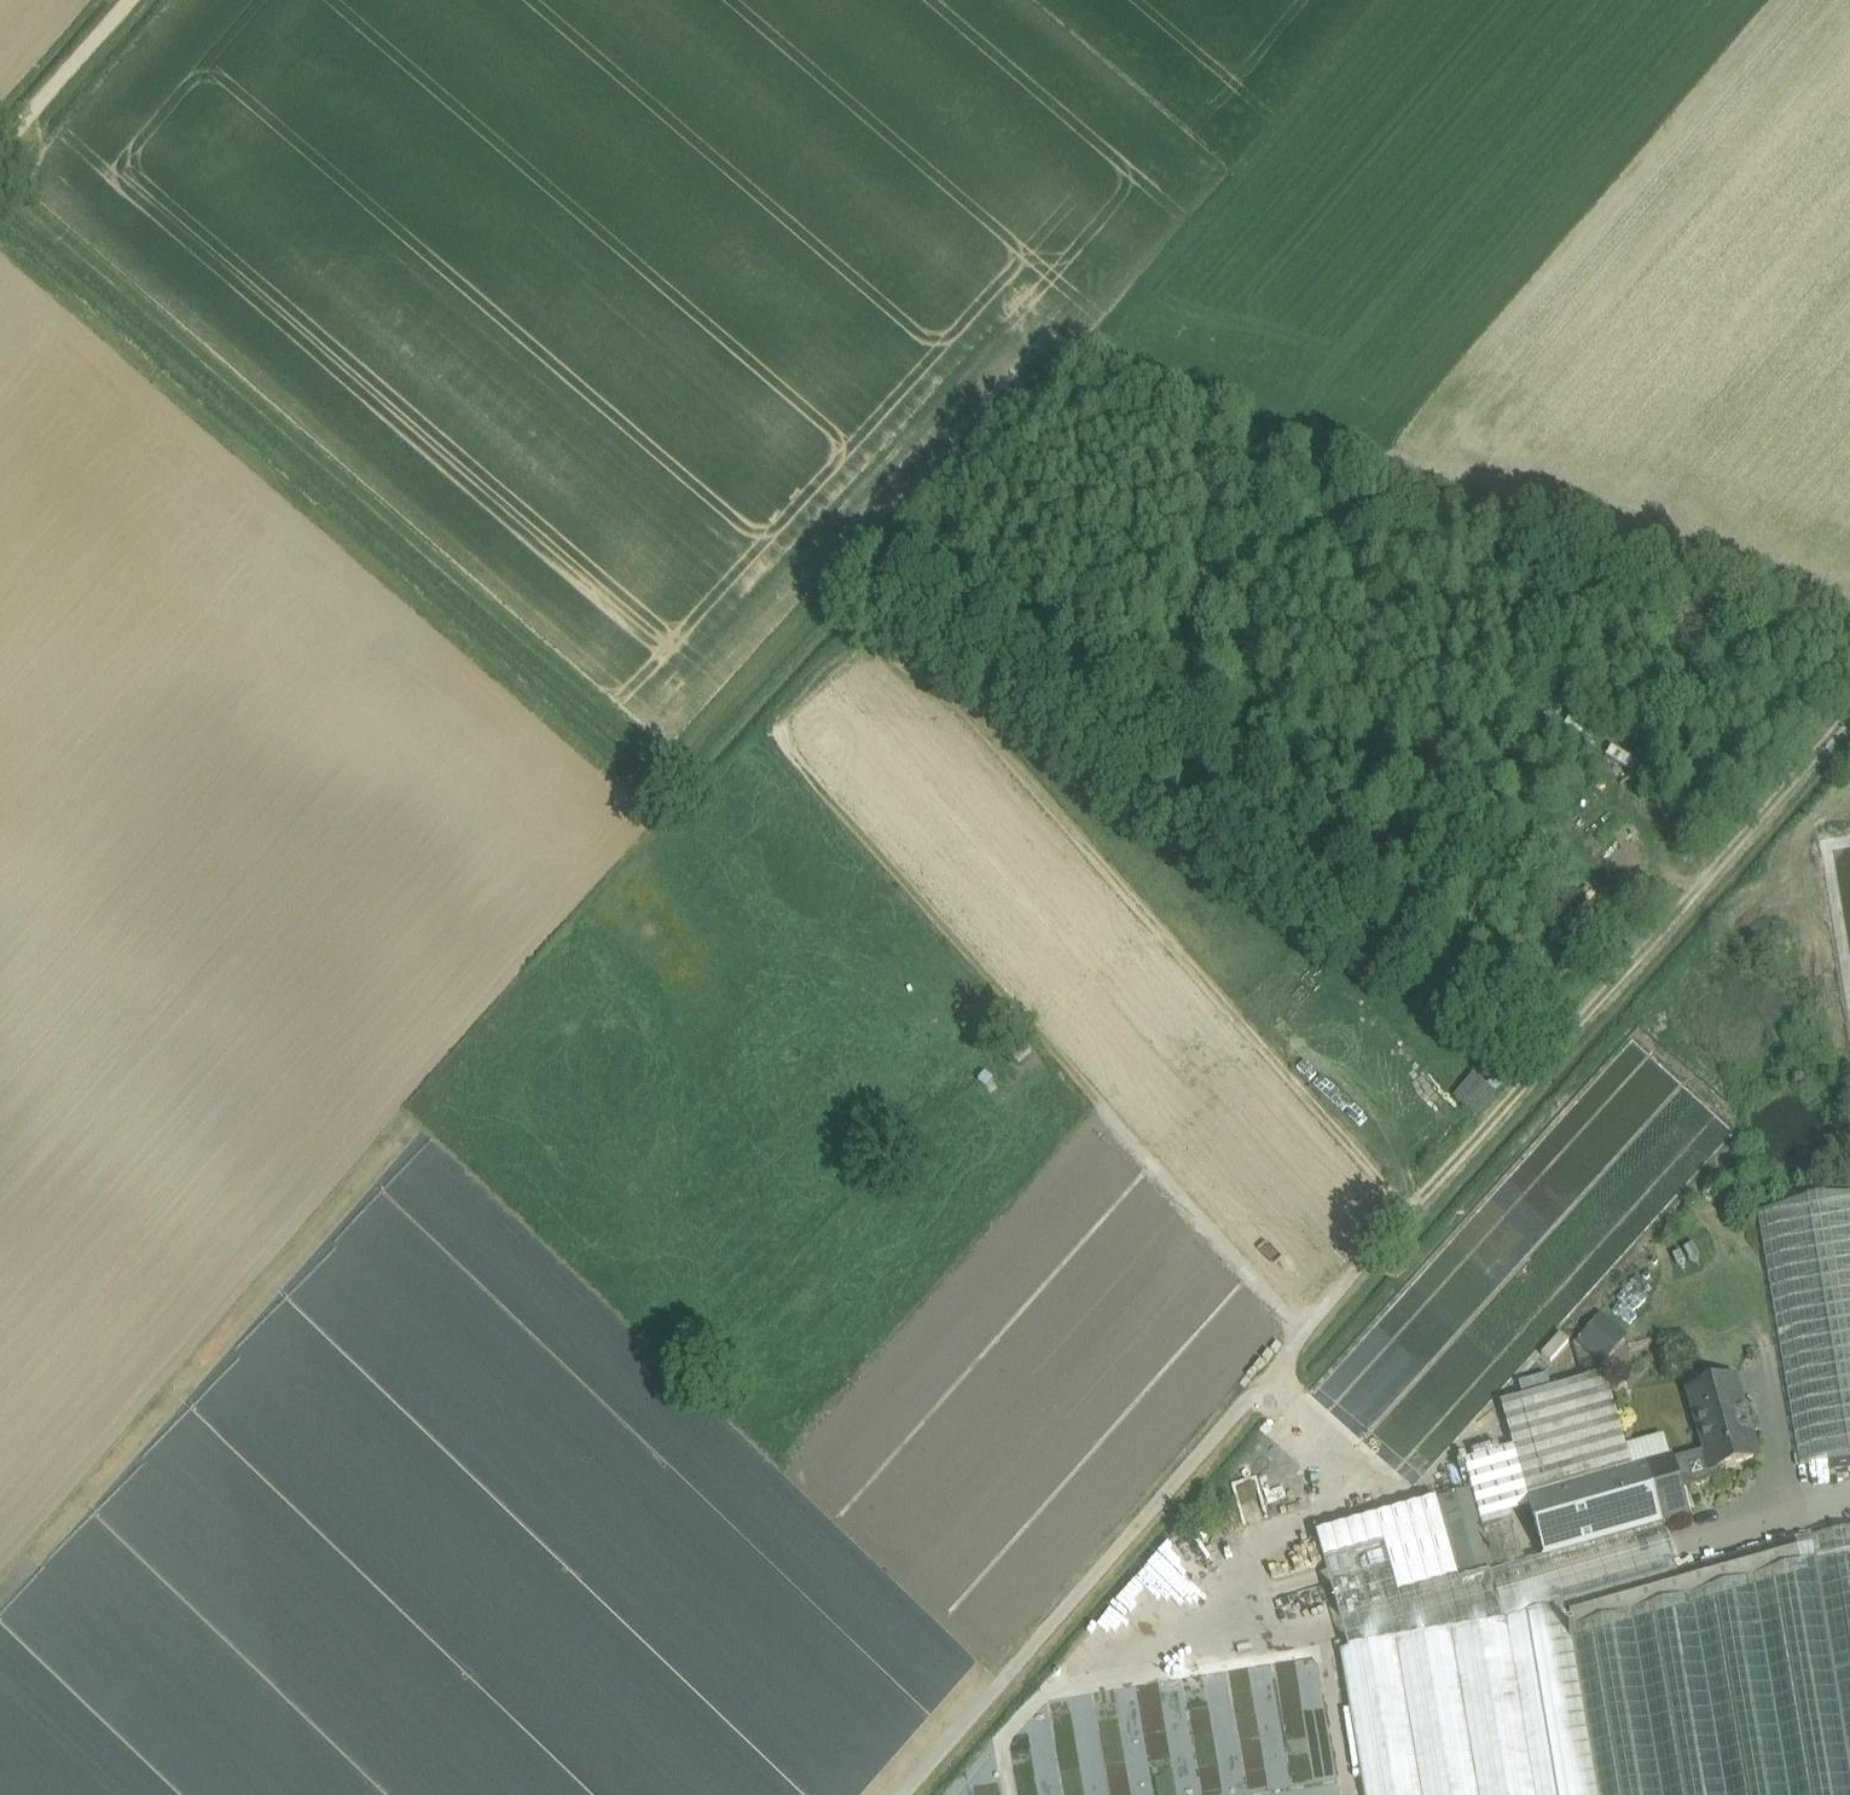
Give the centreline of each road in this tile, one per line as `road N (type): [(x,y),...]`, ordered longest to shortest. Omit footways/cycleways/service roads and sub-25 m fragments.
road 1 (track): [(1849,713),(1274,1369)]
road 2 (residential): [(130,0),(0,149)]

